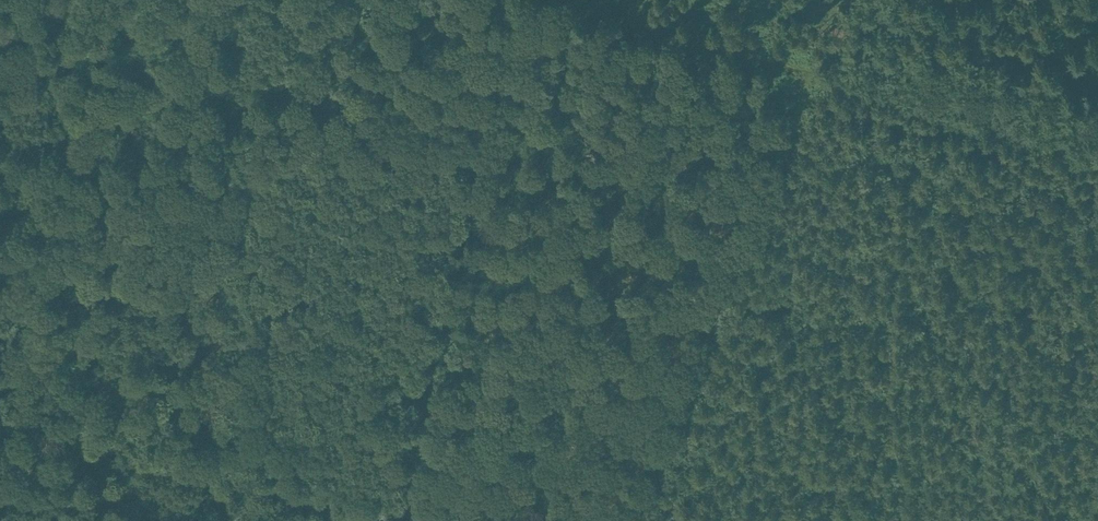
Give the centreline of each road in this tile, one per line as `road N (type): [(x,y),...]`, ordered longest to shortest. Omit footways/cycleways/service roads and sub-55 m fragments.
road 1 (track): [(1097,165),(817,97),(512,0)]
road 2 (track): [(649,520),(852,0)]

